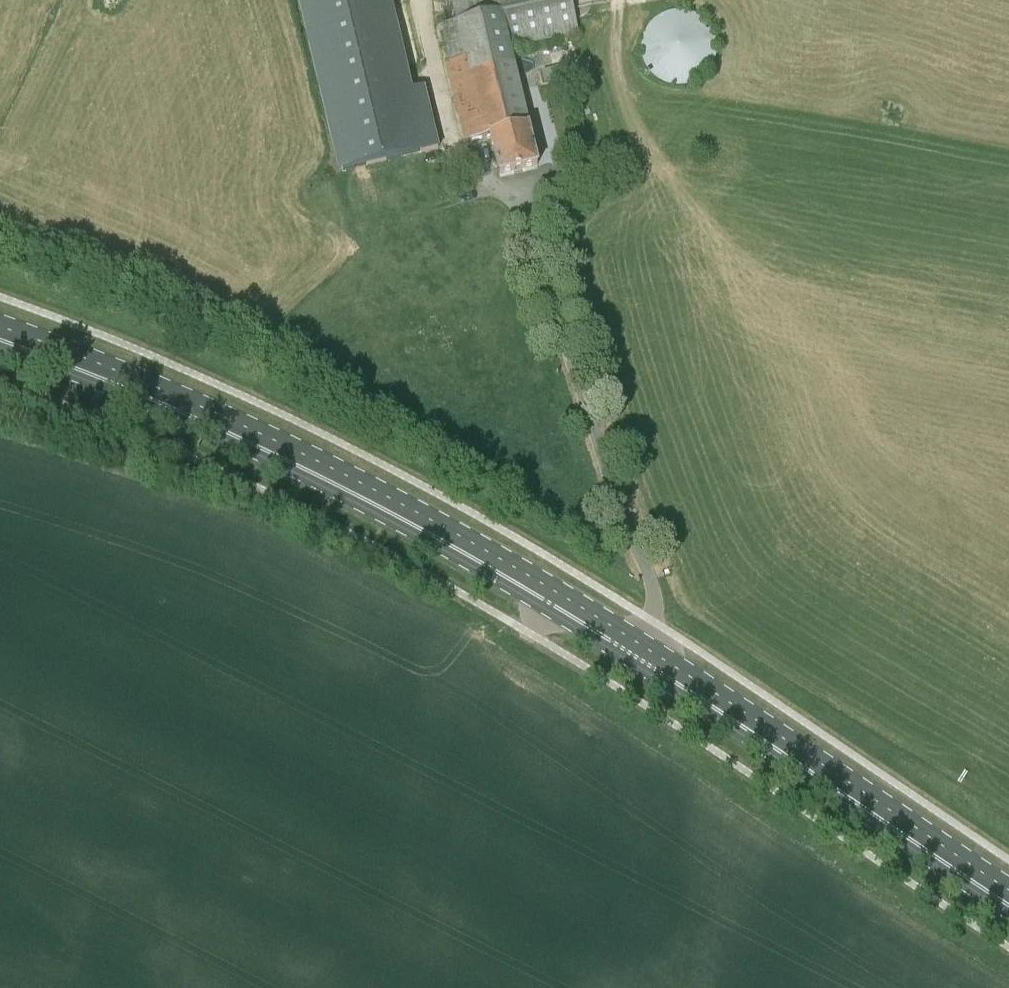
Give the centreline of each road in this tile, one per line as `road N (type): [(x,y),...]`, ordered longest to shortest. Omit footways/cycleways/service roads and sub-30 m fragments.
road 1 (primary): [(1008,898),(680,679),(454,541),(241,433),(0,334)]

